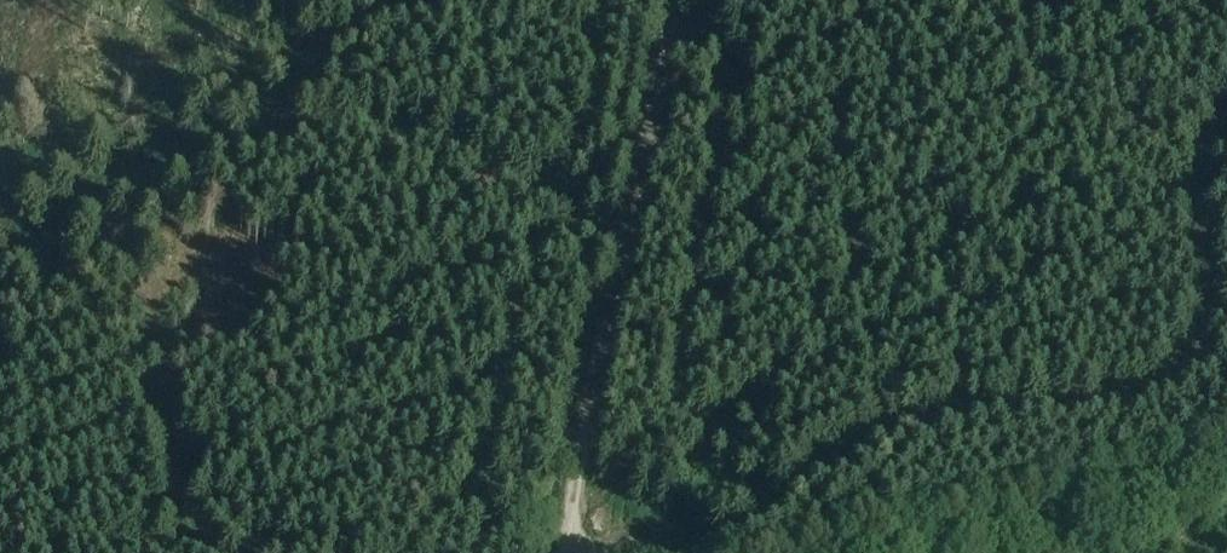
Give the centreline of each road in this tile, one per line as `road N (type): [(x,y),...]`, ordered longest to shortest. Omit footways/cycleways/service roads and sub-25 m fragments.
road 1 (track): [(630,231),(380,147),(333,143),(161,157),(0,285)]
road 2 (track): [(191,552),(162,454),(145,323),(58,127),(44,28),(53,0)]
road 3 (track): [(564,552),(678,0)]

